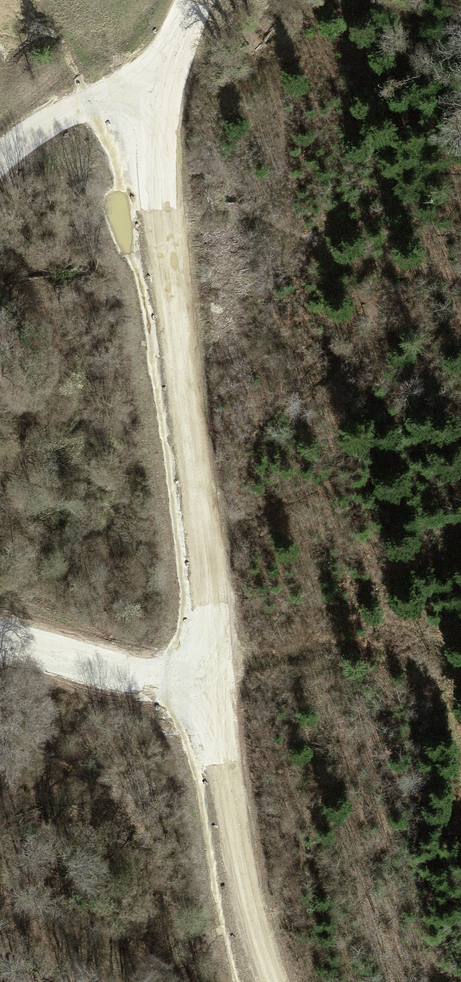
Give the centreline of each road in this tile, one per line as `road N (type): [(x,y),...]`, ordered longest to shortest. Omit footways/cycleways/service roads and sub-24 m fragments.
road 1 (track): [(274,981),(256,941),(219,695),(171,230),(147,80)]
road 2 (track): [(0,156),(69,107),(147,80),(178,54),(203,0)]
road 3 (track): [(0,640),(219,695)]

